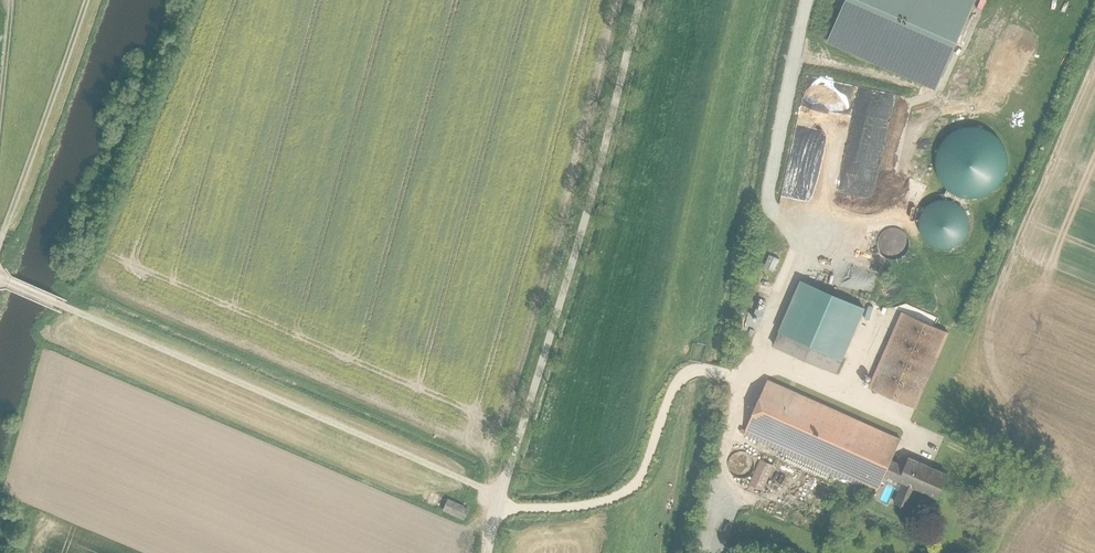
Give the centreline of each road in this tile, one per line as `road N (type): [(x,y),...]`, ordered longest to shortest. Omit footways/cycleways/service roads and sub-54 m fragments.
road 1 (unclassified): [(487,552),(588,211),(640,0)]
road 2 (track): [(500,495),(0,280)]
road 3 (track): [(757,369),(764,323),(793,261),(768,191),(806,0)]
road 4 (track): [(86,0),(0,243)]
road 5 (track): [(1094,63),(1010,265)]
road 6 (track): [(793,261),(882,209),(901,126)]
road 7 (track): [(746,372),(723,459),(738,505),(722,552)]

